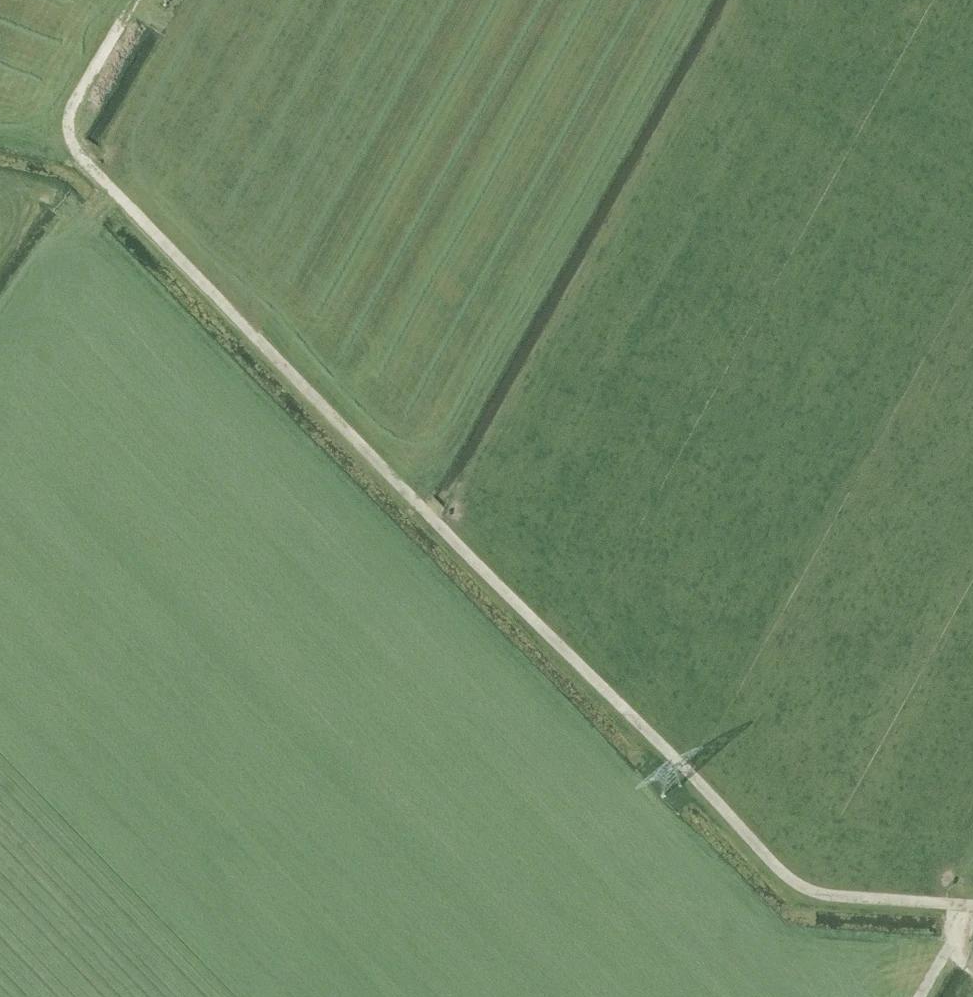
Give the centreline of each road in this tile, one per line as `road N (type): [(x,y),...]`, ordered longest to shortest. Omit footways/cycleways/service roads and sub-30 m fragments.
road 1 (track): [(972,909),(798,885),(77,156),(69,137),(75,103),(139,0)]

